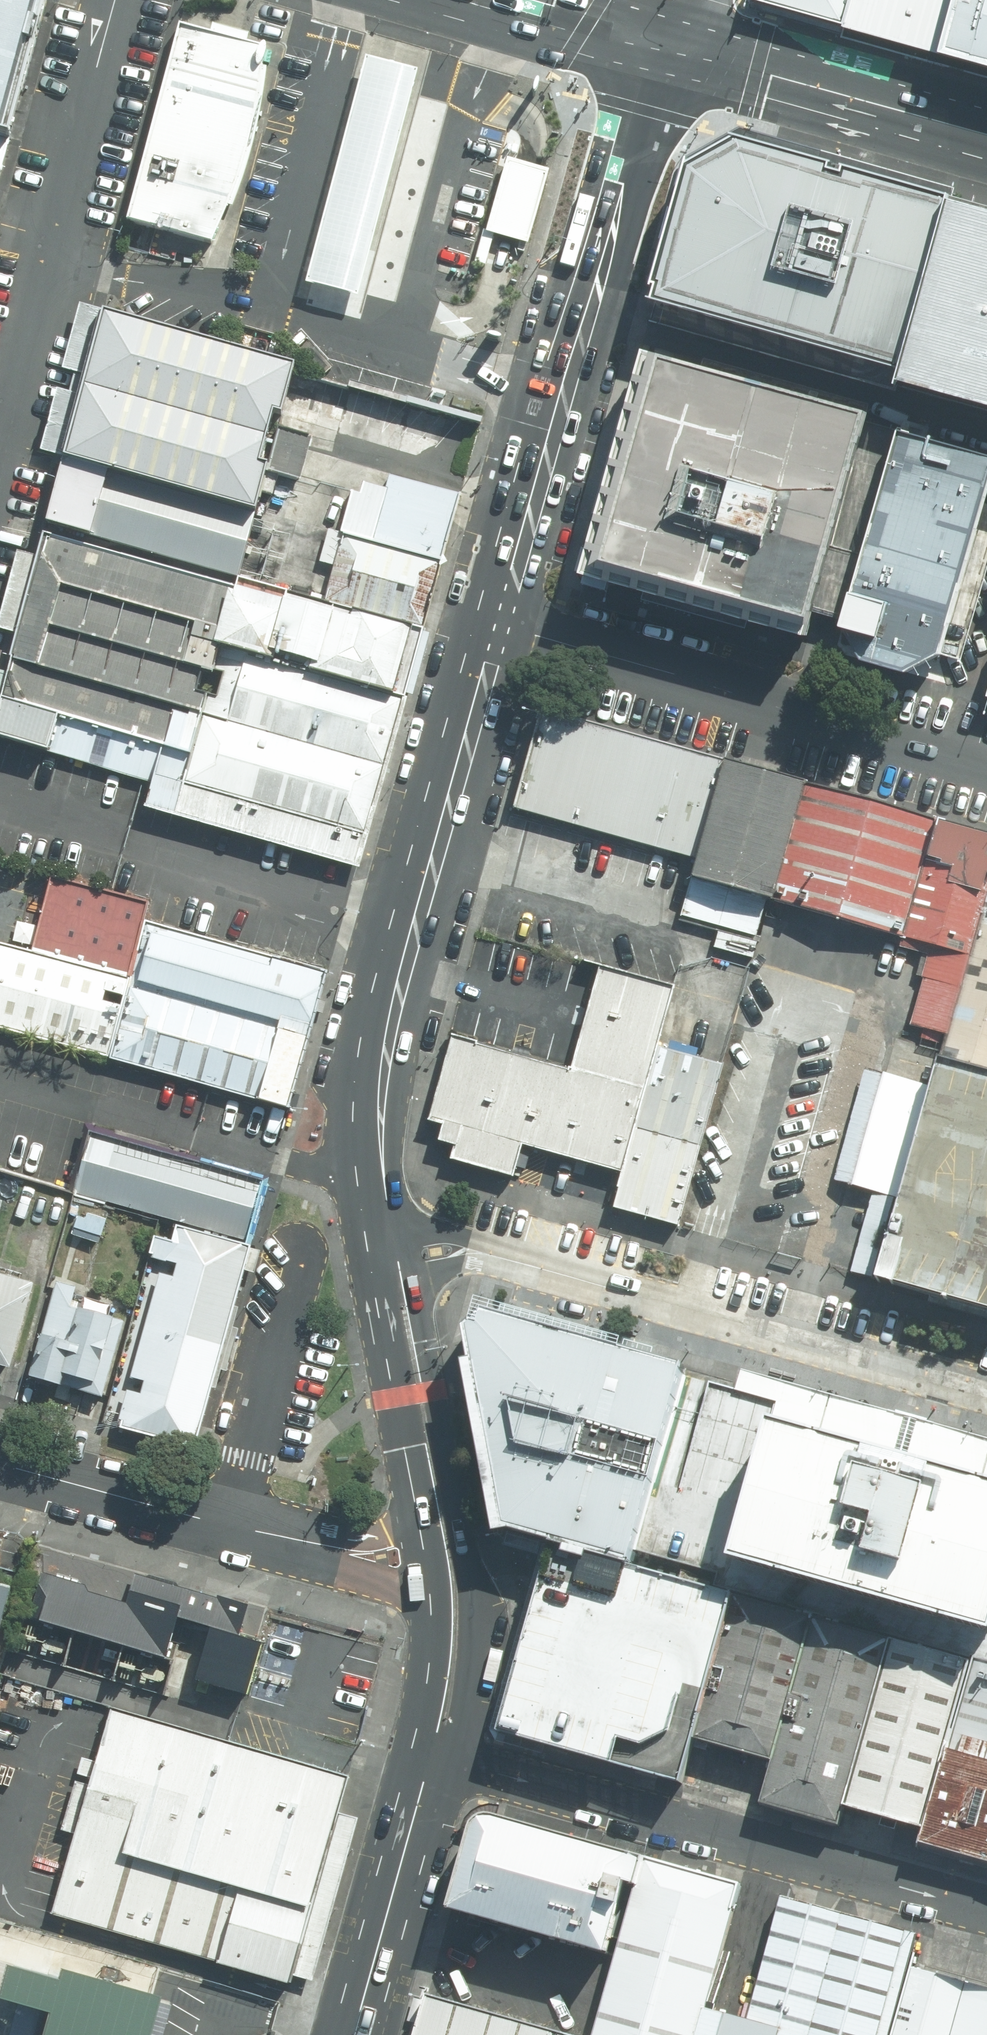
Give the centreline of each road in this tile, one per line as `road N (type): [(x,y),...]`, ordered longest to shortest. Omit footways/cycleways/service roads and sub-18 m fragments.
road 1 (primary): [(498,623),(642,103),(679,46)]
road 2 (primary): [(388,1202),(378,1140),(386,1031),(498,623)]
road 3 (residential): [(431,1759),(986,1914)]
road 4 (residential): [(498,623),(986,762)]
road 5 (residential): [(986,1393),(500,1259)]
road 6 (primary): [(401,1277),(425,1332),(479,1589),(468,1701),(431,1759)]
road 7 (residential): [(0,415),(114,0)]
road 8 (tertiary): [(0,1460),(314,1544)]
road 9 (secondary): [(679,46),(986,133)]
road 10 (primary): [(431,1759),(356,2034)]
road 11 (primary): [(420,1525),(394,1359),(401,1277)]
road 12 (primary): [(431,1759),(431,1589)]
road 13 (primary): [(516,0),(679,46)]
road 14 (residential): [(388,1202),(500,1259)]
road 15 (tertiary): [(431,1589),(314,1544)]

